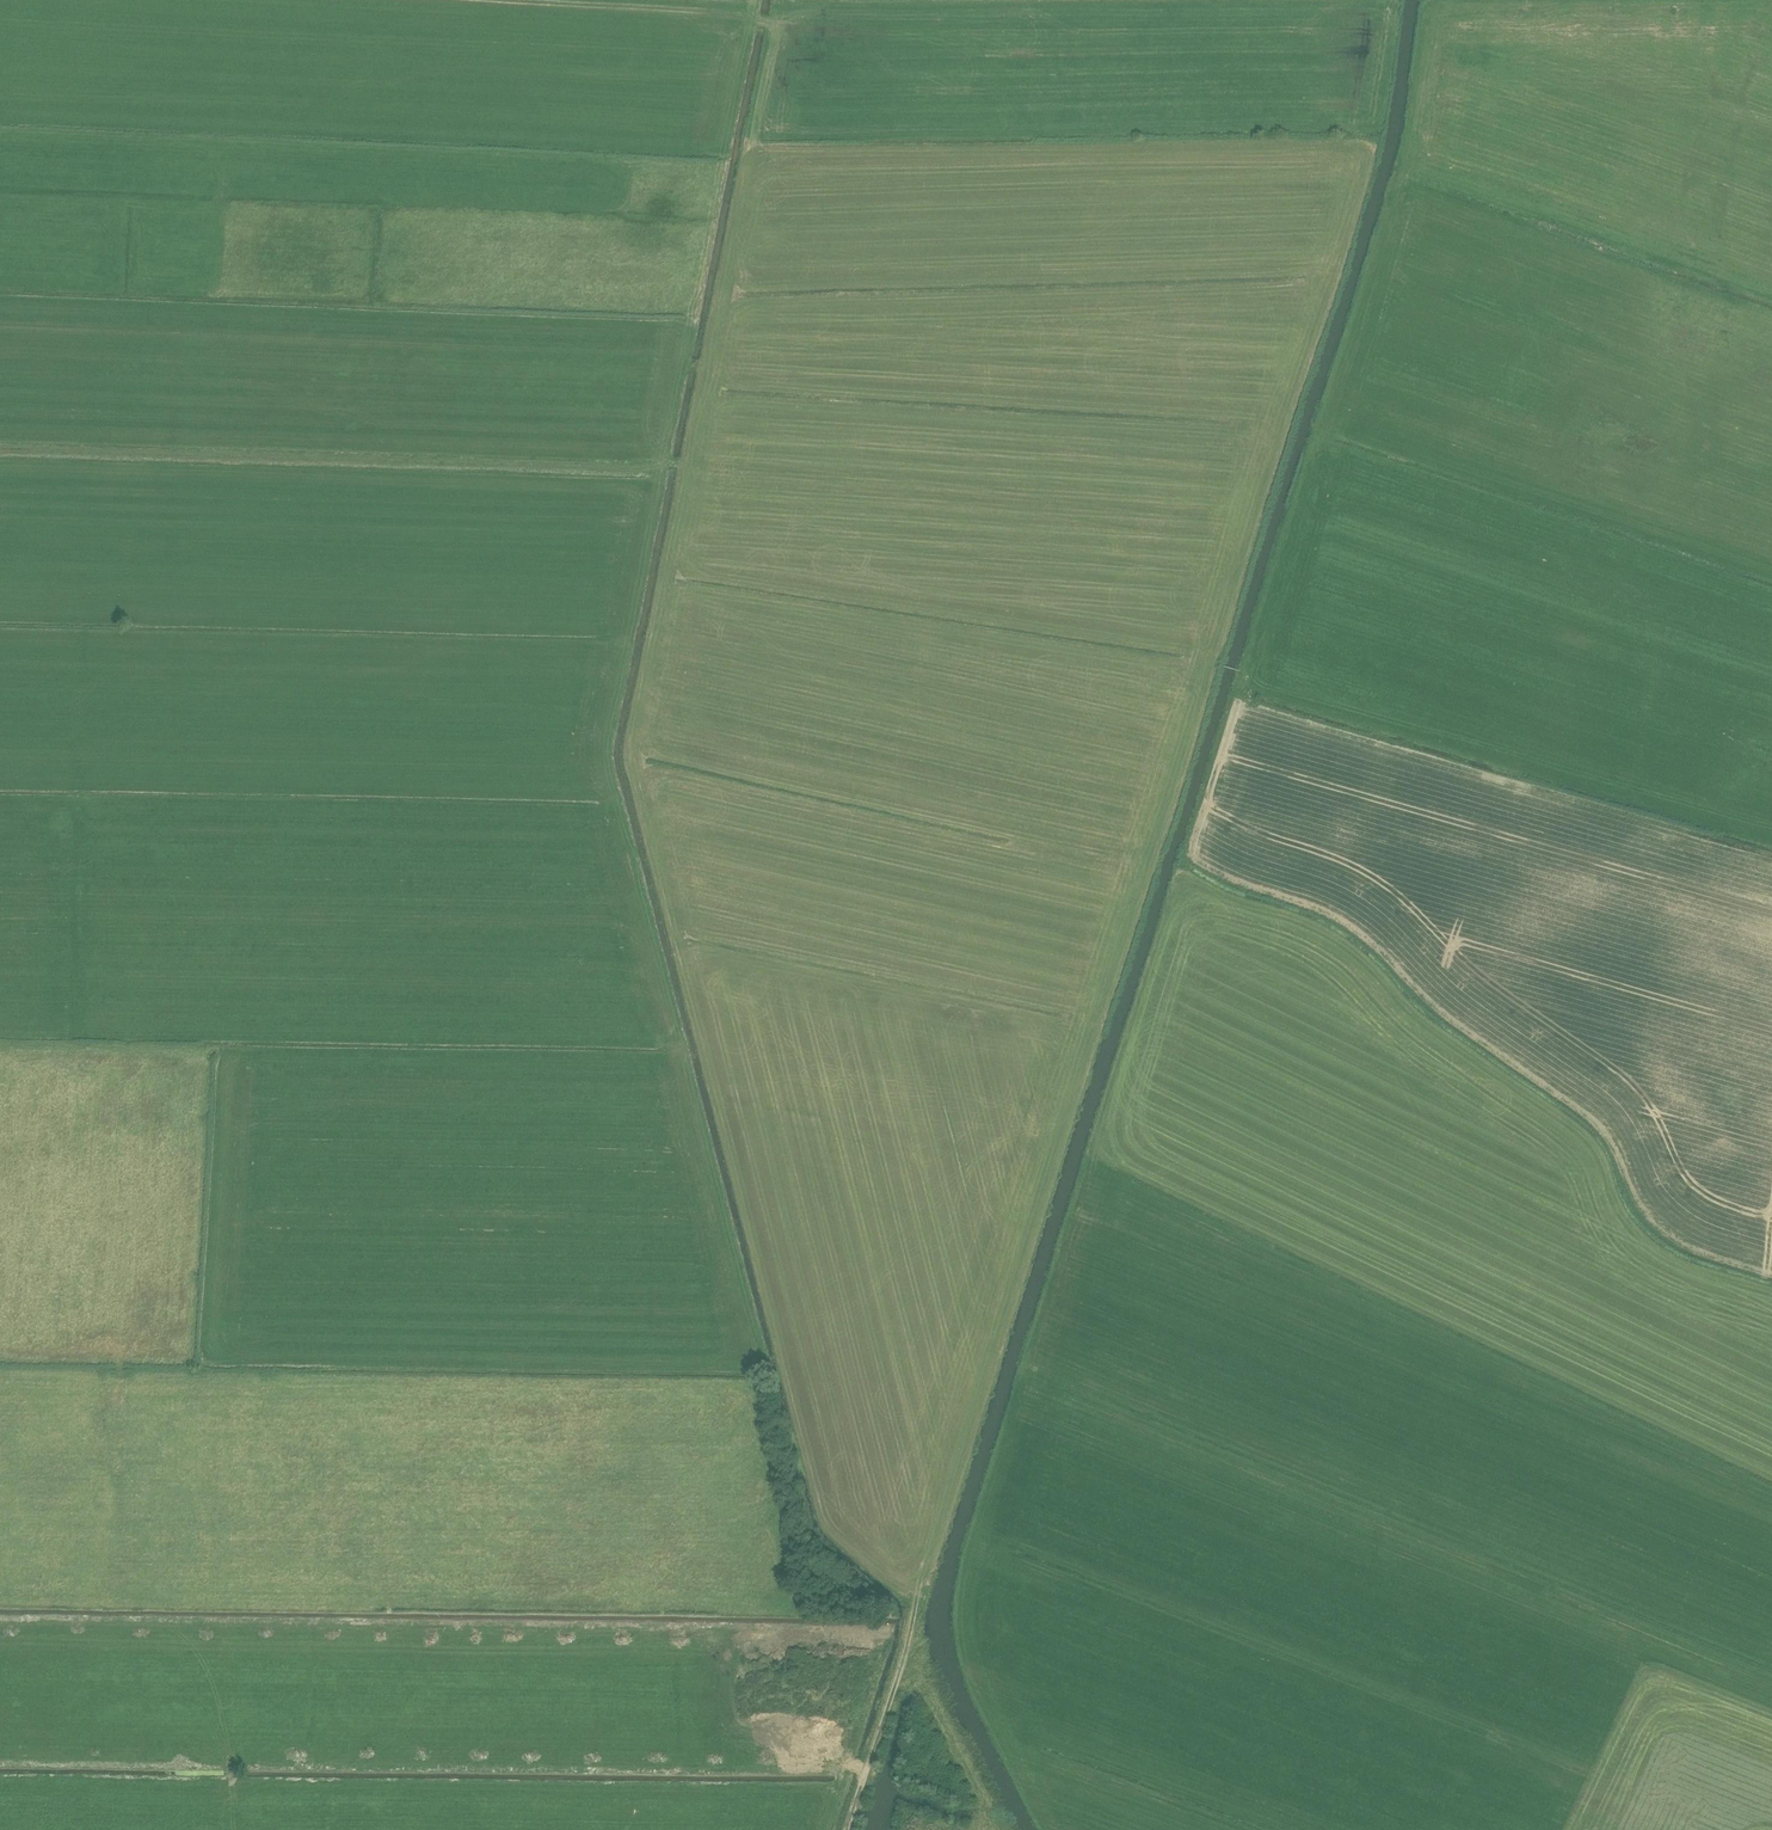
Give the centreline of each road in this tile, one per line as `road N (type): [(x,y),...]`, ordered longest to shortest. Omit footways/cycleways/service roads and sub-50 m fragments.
road 1 (track): [(914,1608),(846,1829)]

